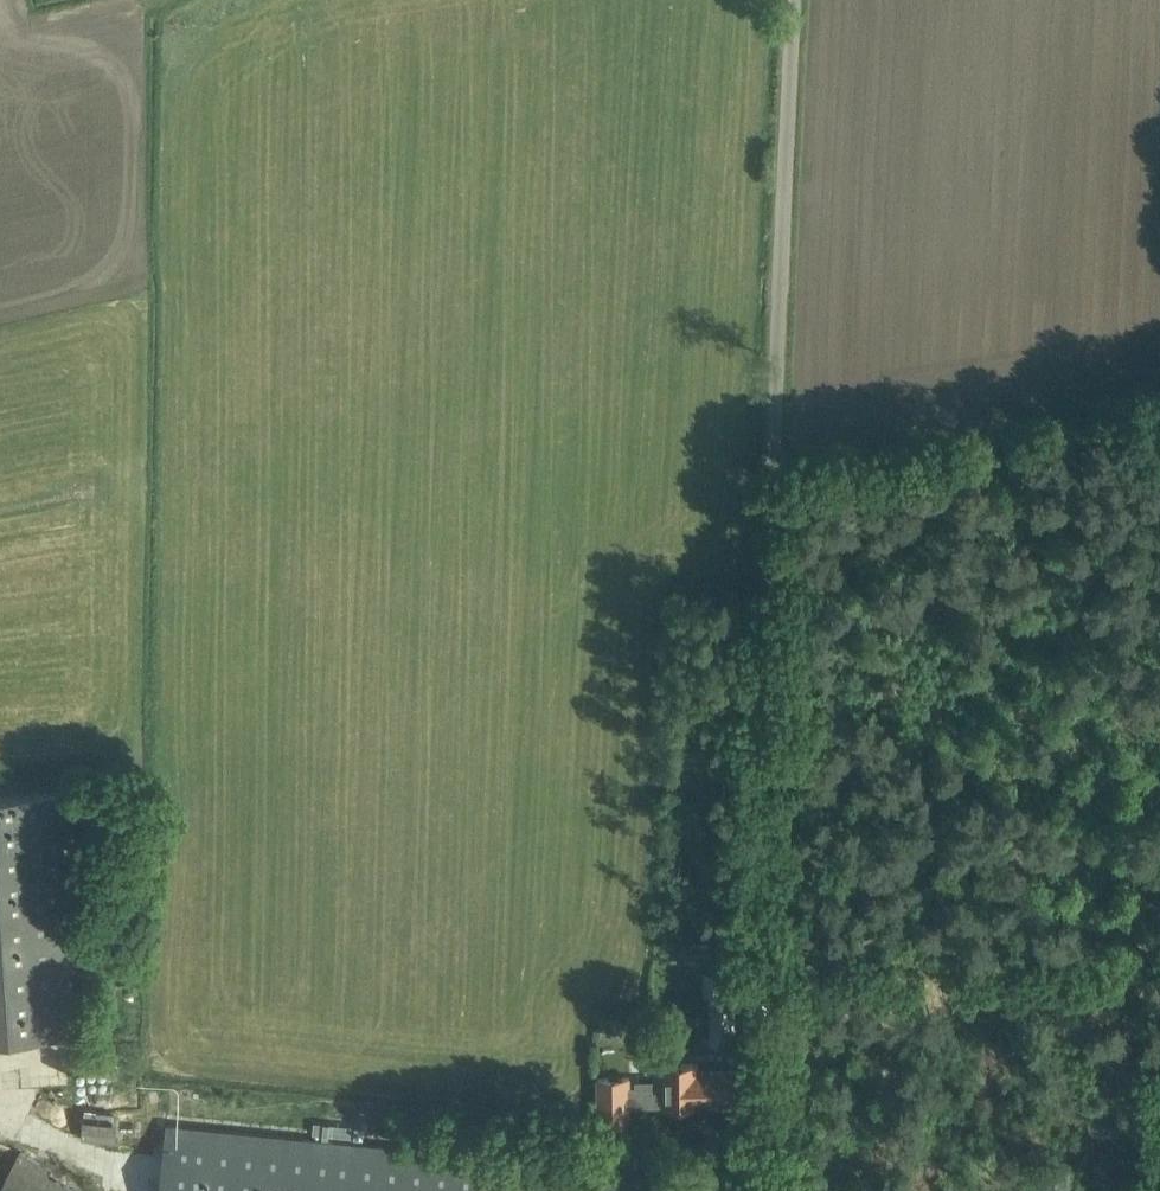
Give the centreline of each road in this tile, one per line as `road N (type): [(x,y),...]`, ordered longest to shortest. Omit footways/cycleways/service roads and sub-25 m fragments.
road 1 (unclassified): [(793,0),(762,833),(759,1190)]
road 2 (track): [(1159,378),(774,446)]

